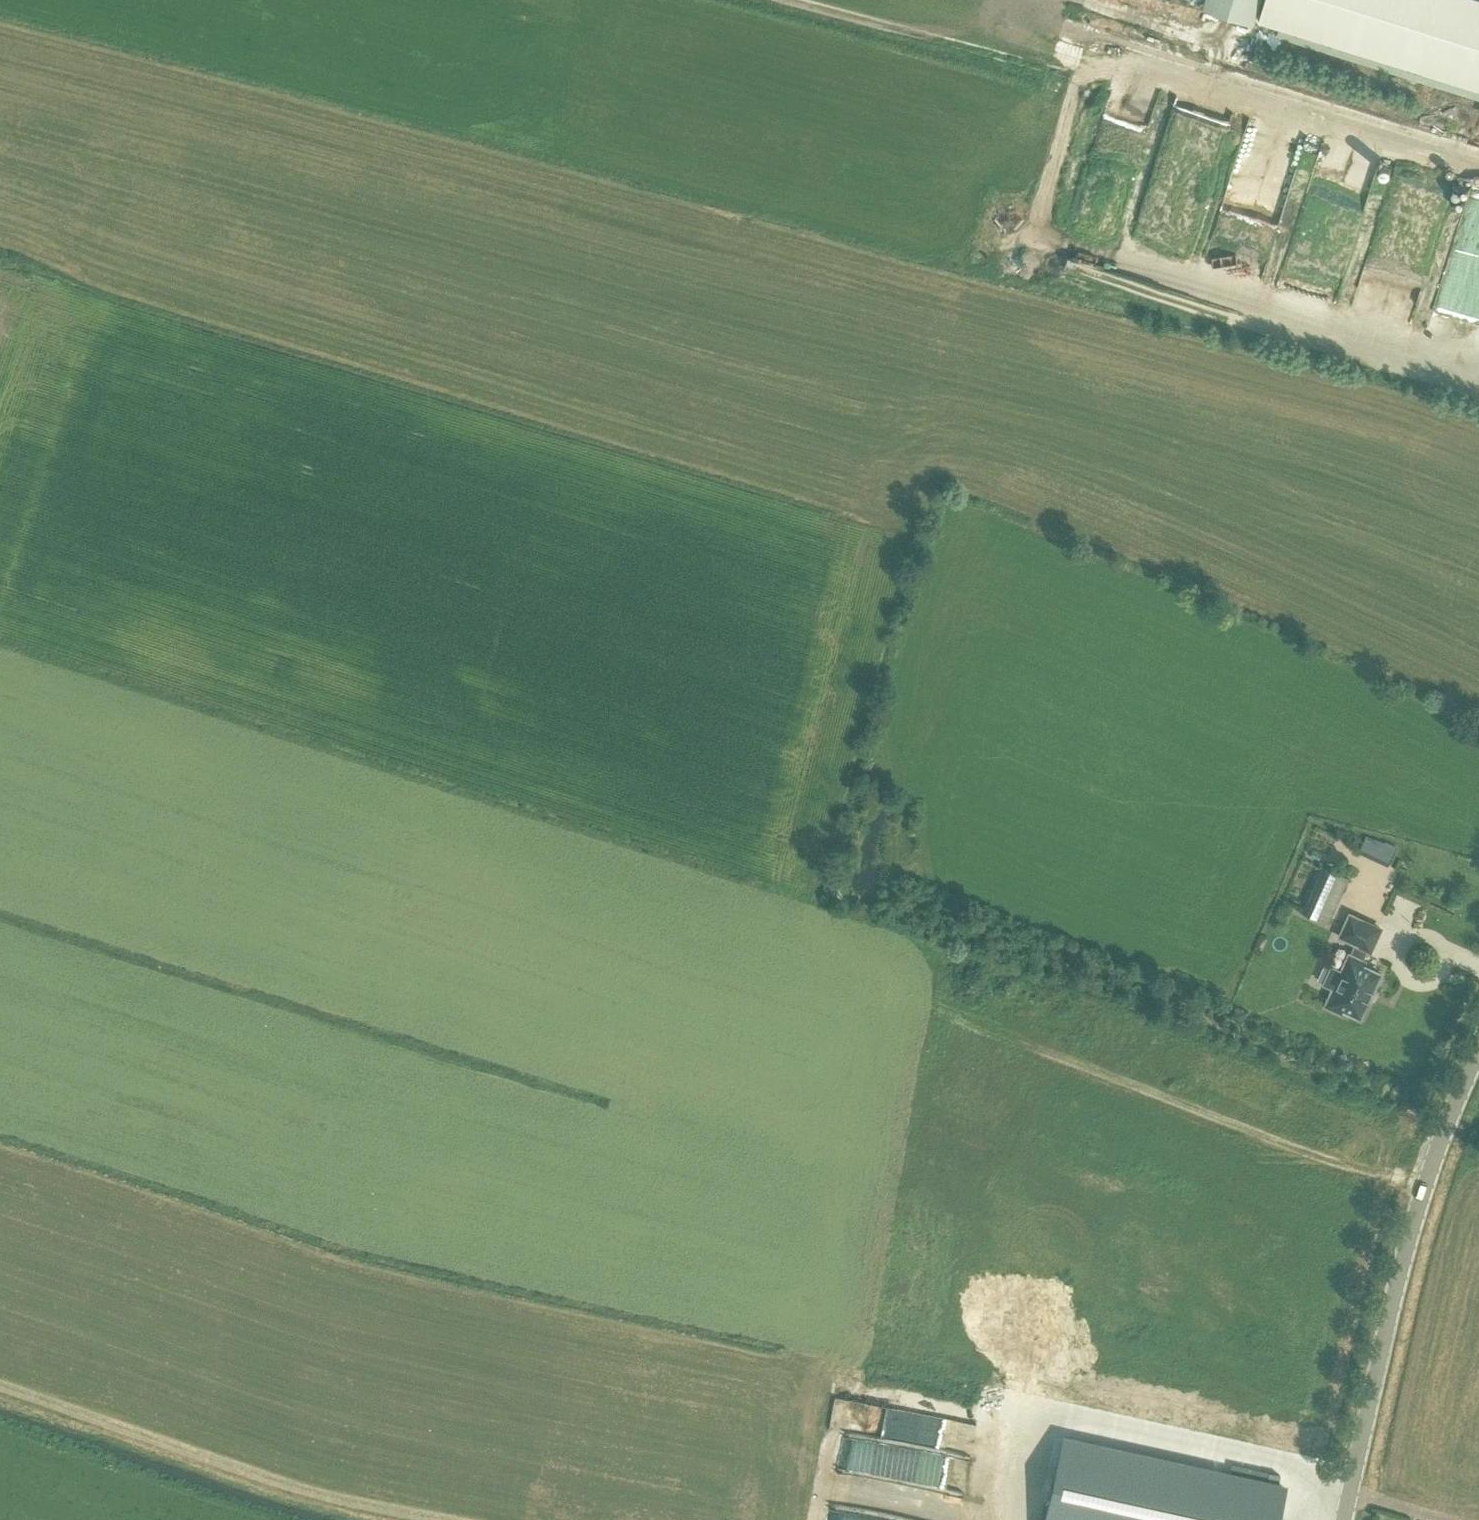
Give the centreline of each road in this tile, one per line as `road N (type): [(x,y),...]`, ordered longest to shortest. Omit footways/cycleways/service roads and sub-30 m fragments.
road 1 (tertiary): [(1345,1519),(1407,1241),(1478,1055)]

